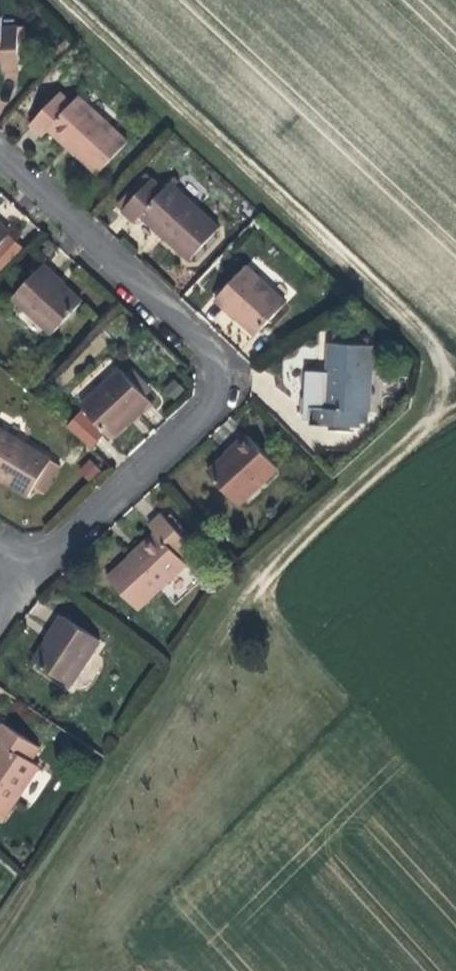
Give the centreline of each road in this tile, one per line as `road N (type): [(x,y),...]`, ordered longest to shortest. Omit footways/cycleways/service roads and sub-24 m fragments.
road 1 (track): [(455,414),(252,586),(0,965)]
road 2 (residential): [(0,151),(221,353),(219,397),(35,563)]
road 3 (track): [(455,365),(65,0)]

